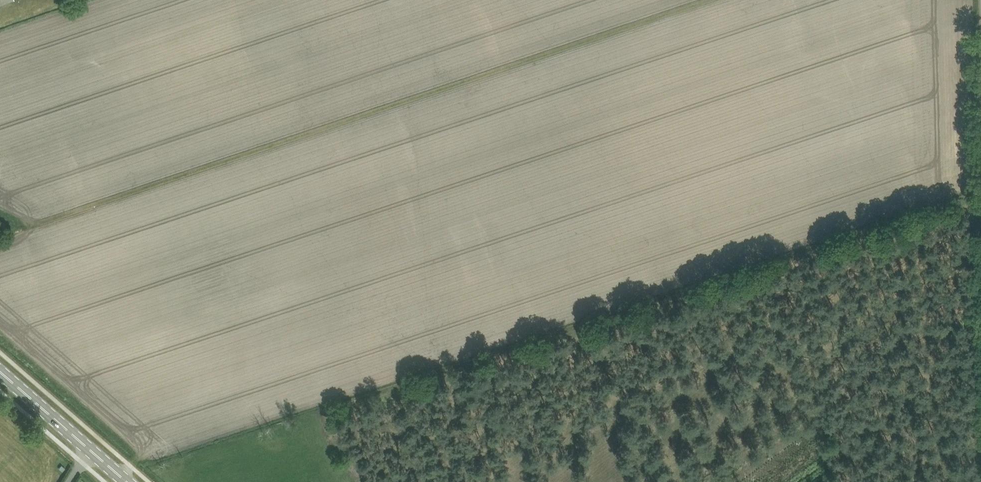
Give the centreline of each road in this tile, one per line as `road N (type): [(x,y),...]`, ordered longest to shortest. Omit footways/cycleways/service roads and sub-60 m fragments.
road 1 (primary): [(132,481),(0,367)]

